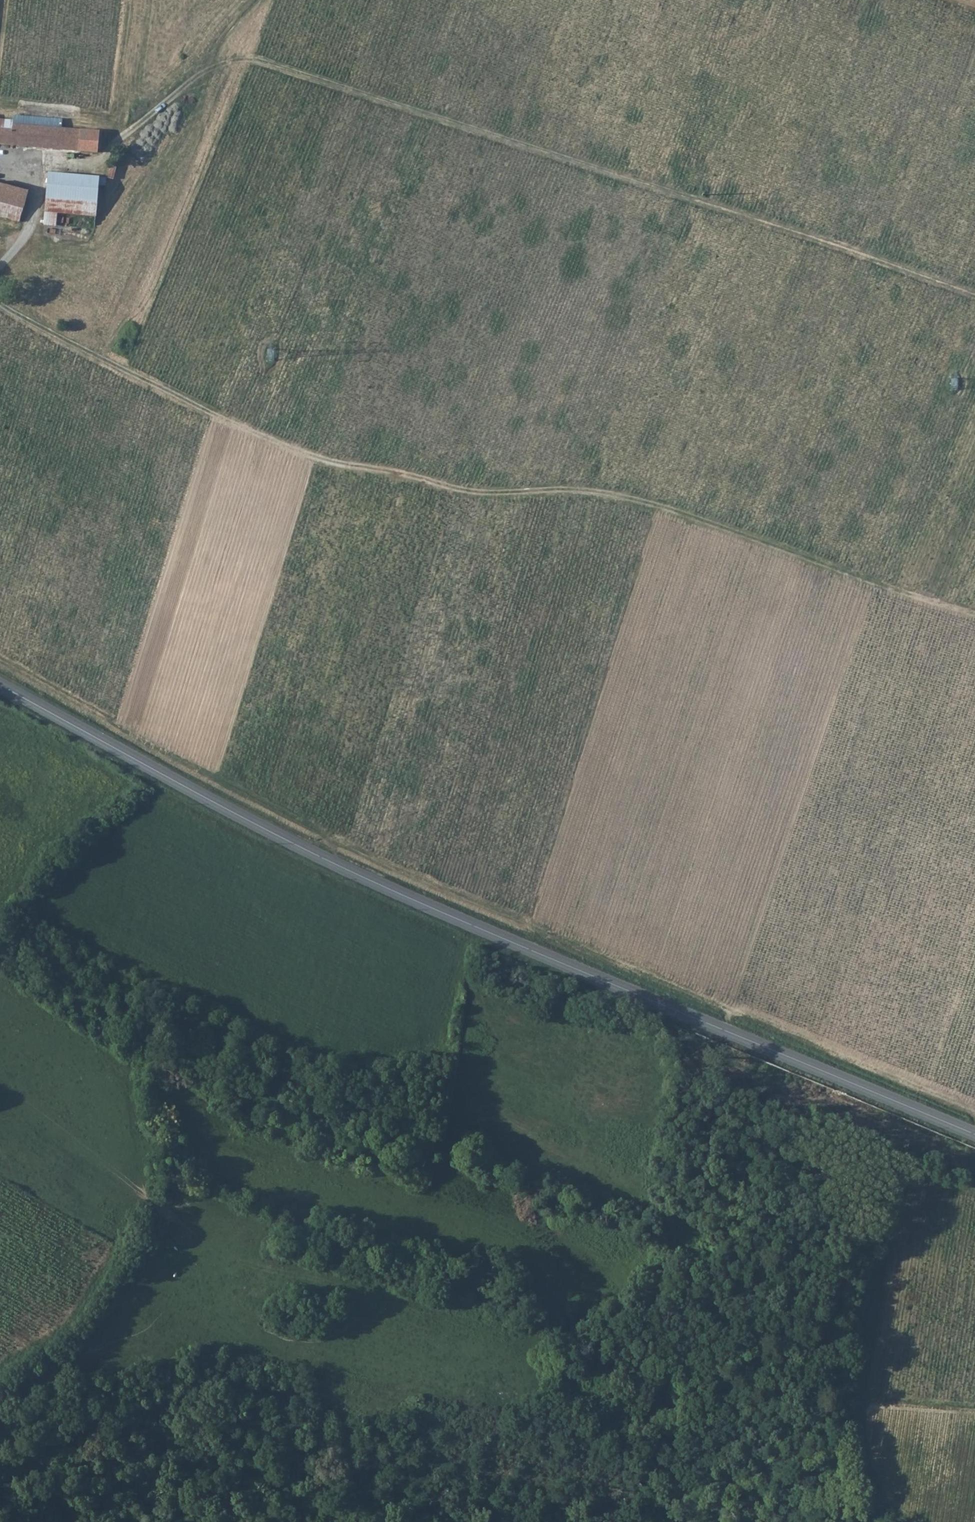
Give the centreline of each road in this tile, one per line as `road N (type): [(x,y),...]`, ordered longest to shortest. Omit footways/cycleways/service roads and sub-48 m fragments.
road 1 (tertiary): [(0,685),(401,894),(974,1133)]
road 2 (track): [(974,615),(602,493),(455,489),(312,456),(239,428),(0,304)]
road 3 (track): [(0,160),(98,159),(155,123),(205,56),(263,0)]

